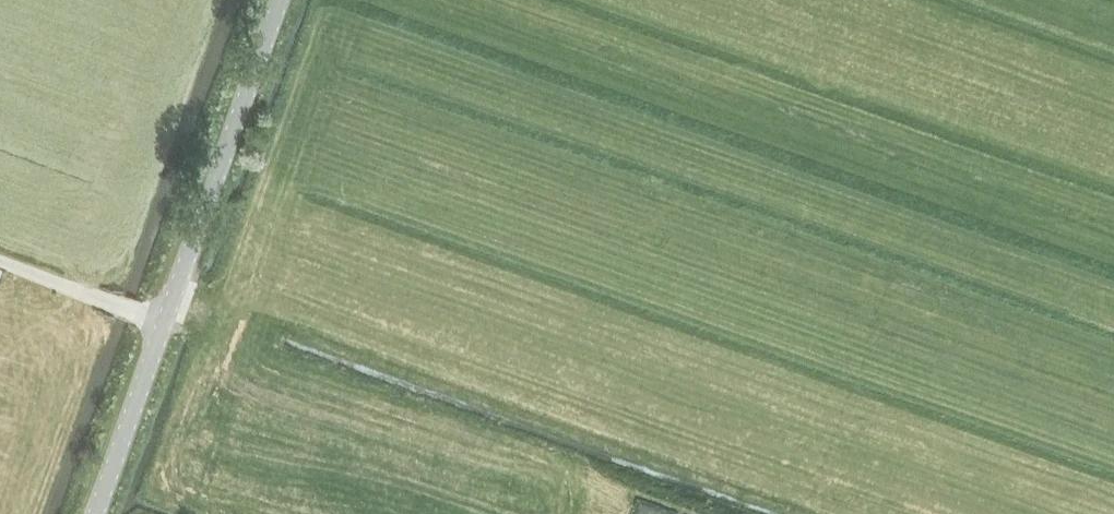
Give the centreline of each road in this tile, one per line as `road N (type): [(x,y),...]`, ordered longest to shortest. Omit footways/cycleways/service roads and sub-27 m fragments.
road 1 (tertiary): [(96,513),(281,0)]

